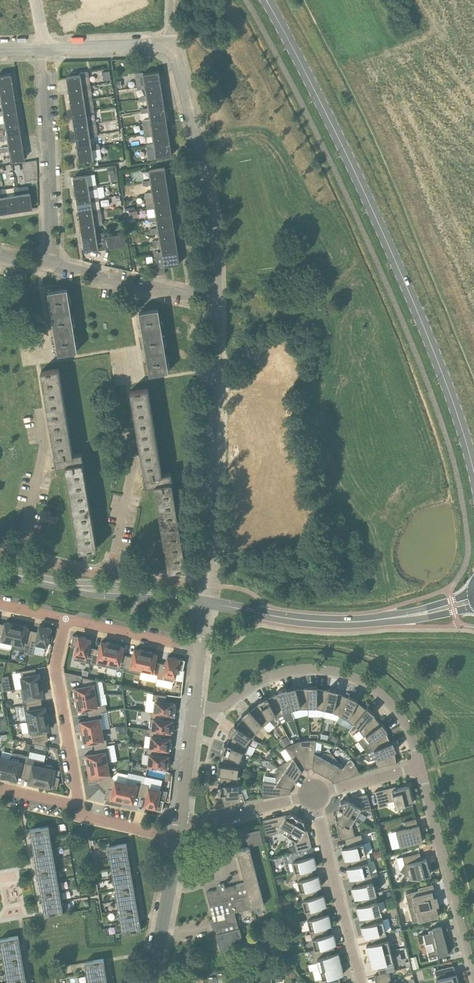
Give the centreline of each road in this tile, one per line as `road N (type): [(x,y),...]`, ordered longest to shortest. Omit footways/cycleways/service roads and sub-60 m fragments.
road 1 (primary): [(473,471),(374,214),(266,0)]
road 2 (unclassified): [(206,585),(216,298)]
road 3 (residential): [(421,767),(394,707),(346,674),(291,670),(225,706),(193,706)]
road 4 (residential): [(216,298),(207,195),(168,48)]
road 5 (residential): [(473,981),(421,767)]
road 6 (residential): [(49,262),(41,49)]
road 7 (secondary): [(205,602),(313,622),(416,615)]
road 8 (secondary): [(205,602),(0,571)]
road 9 (residential): [(83,818),(56,666),(66,620)]
road 10 (residential): [(360,982),(312,794)]
road 11 (residential): [(216,298),(129,287),(49,262)]
road 12 (residential): [(21,558),(44,447),(39,412)]
road 13 (residential): [(152,982),(178,839)]
road 14 (residential): [(108,568),(133,465),(127,430)]
road 15 (residential): [(199,648),(66,620)]
road 16 (residential): [(180,826),(312,794)]
road 17 (residential): [(41,49),(168,48)]
road 18 (residential): [(180,826),(193,706)]

